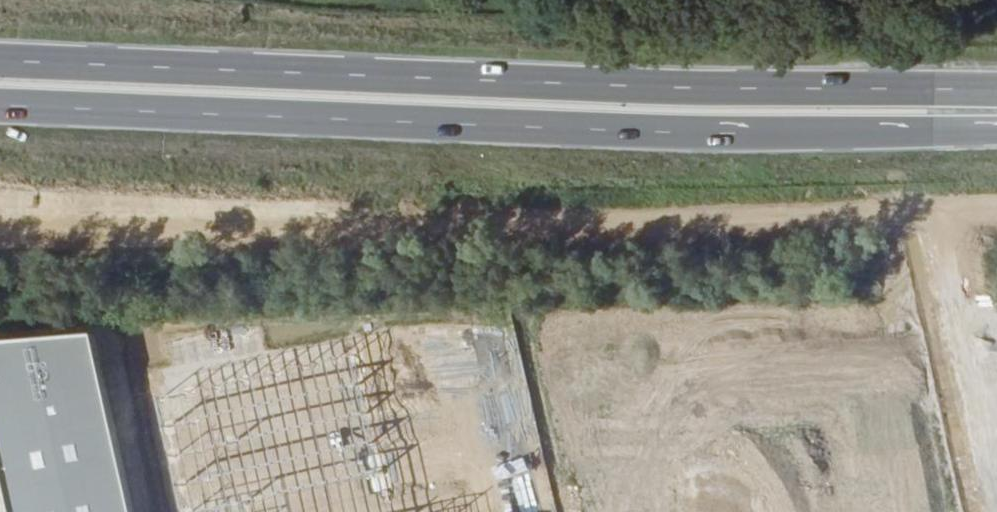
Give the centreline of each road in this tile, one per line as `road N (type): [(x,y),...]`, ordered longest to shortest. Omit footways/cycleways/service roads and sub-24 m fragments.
road 1 (primary): [(0,103),(738,135),(996,132)]
road 2 (primary): [(996,91),(425,81),(0,62)]

